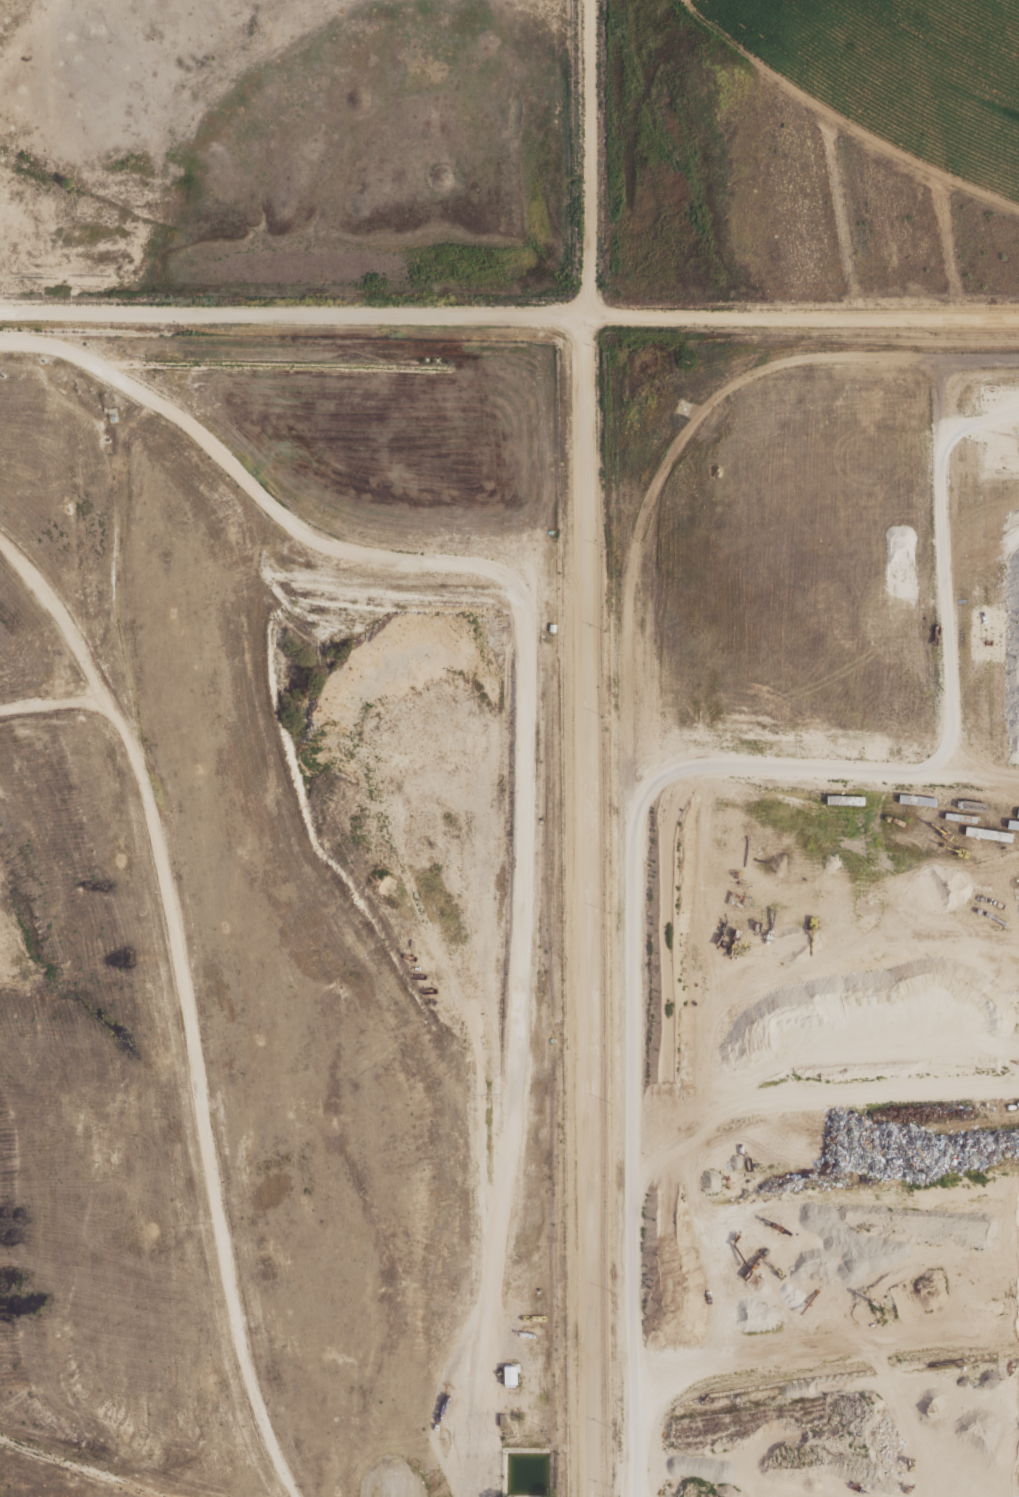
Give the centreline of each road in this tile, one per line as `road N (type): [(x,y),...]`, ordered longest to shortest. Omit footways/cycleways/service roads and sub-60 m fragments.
road 1 (track): [(461,1496),(516,1067),(524,609),(500,574),(369,557),(311,537),(254,496)]
road 2 (residential): [(585,319),(592,1496)]
road 3 (track): [(89,701),(118,722),(142,773),(195,1024),(226,1292),(264,1430),(293,1496)]
road 4 (track): [(750,764),(693,763),(651,785),(626,847),(625,1496)]
road 5 (track): [(1018,1091),(785,1093),(718,1104),(702,1119),(693,1174),(714,1335),(691,1351),(625,1363)]
road 6 (residential): [(0,314),(585,319)]
road 7 (track): [(938,773),(750,764),(722,779),(704,862),(697,1012),(705,1080),(718,1104)]
road 8 (track): [(943,360),(938,773),(1018,783)]
road 9 (track): [(1018,359),(785,359),(736,376),(697,413),(653,515)]
road 10 (residential): [(585,319),(1018,319)]
road 11 (track): [(682,0),(823,112),(938,177),(1018,210)]
road 12 (track): [(1018,1193),(938,1220),(868,1205),(697,1210)]
road 13 (residential): [(585,319),(591,0)]
road 14 (track): [(0,338),(36,339),(149,396),(222,454),(254,496)]
road 15 (track): [(0,712),(89,701),(93,678),(52,600),(0,544)]
road 16 (track): [(0,1437),(180,1496)]

